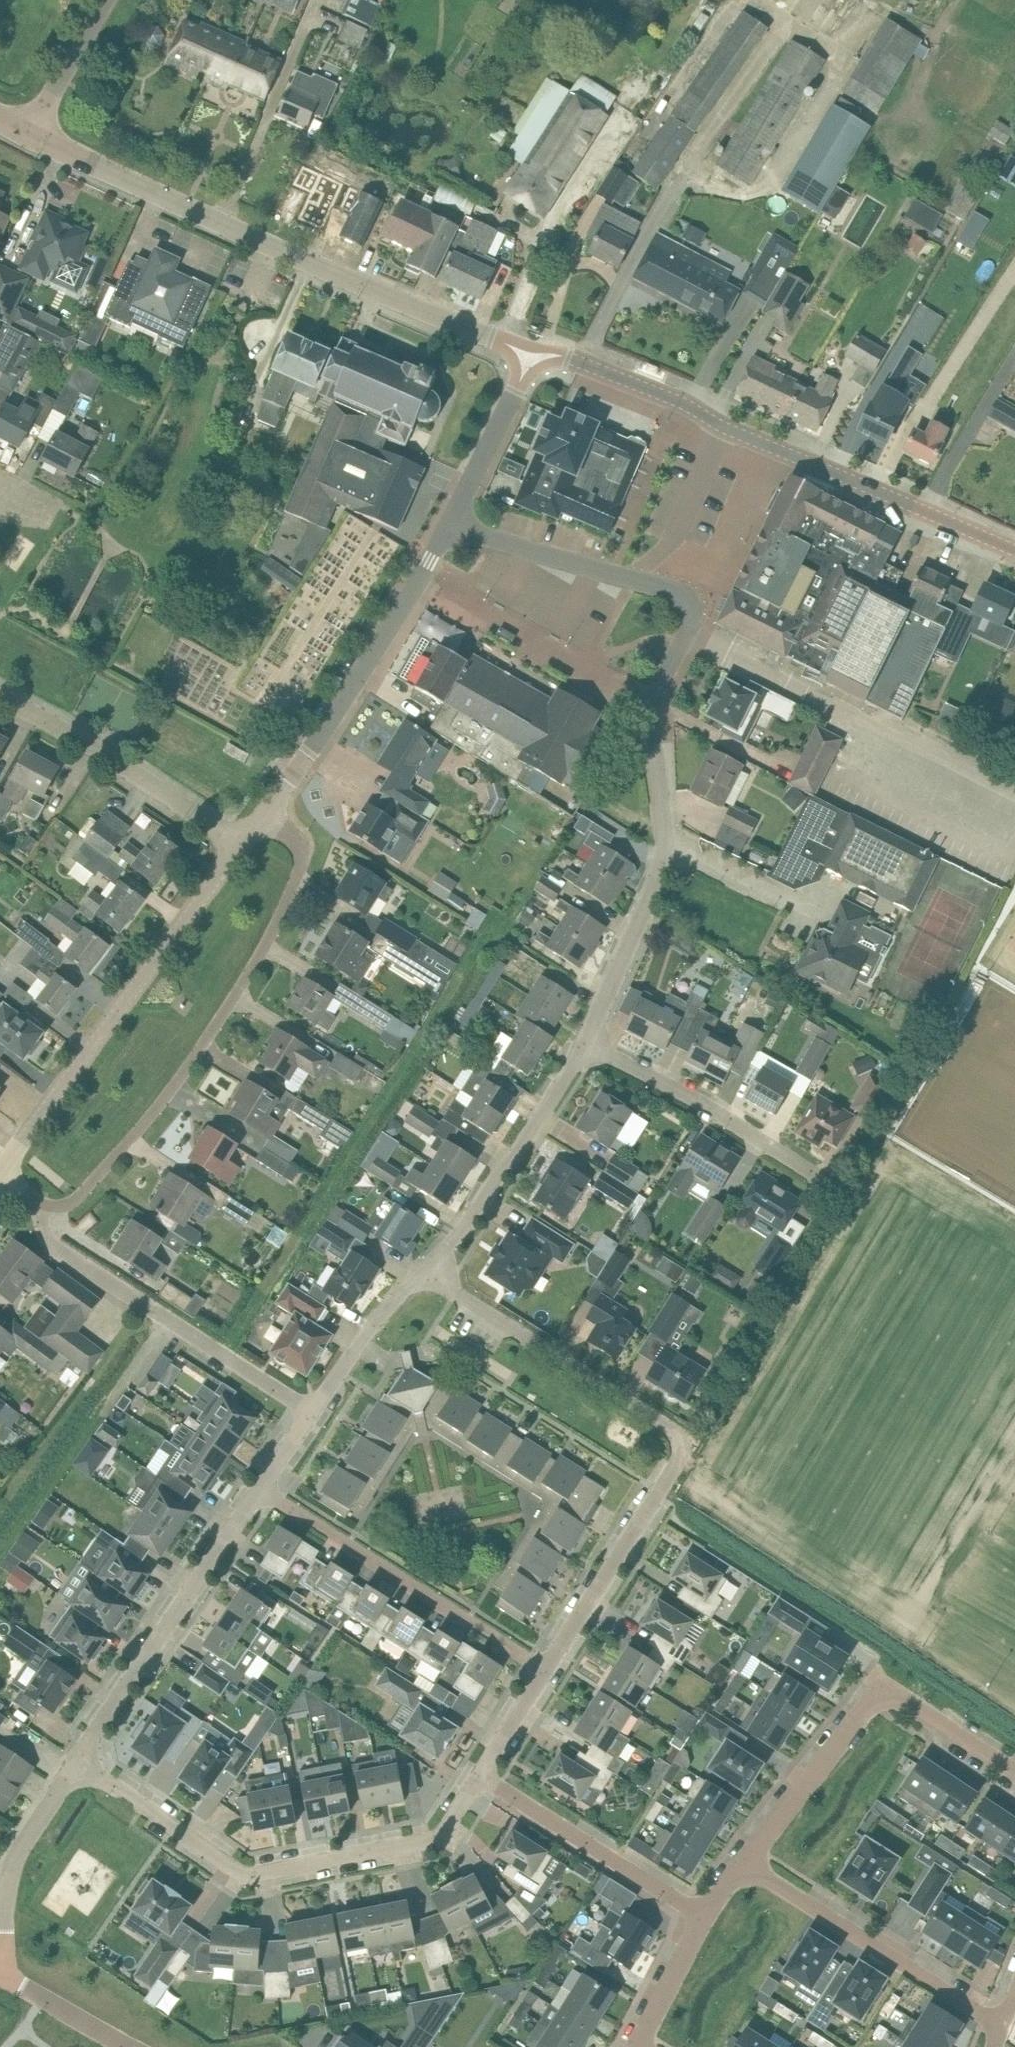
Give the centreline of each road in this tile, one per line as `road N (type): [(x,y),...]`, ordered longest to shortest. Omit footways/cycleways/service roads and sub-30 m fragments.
road 1 (residential): [(586,1041),(657,887),(666,846),(657,695),(684,634),(685,599),(450,525)]
road 2 (residential): [(548,1671),(681,1442),(673,1428),(425,1274)]
road 3 (tertiary): [(530,355),(268,251),(30,135)]
road 4 (tertiary): [(1014,549),(568,355),(530,355)]
road 5 (residential): [(41,1205),(64,1206),(126,1144),(244,985),(302,851),(263,815)]
road 6 (residential): [(78,1762),(248,1876),(438,1837),(478,1777)]
road 7 (residential): [(0,1174),(241,844)]
road 8 (residential): [(744,1867),(881,1693),(902,1699),(1014,1774)]
road 9 (residential): [(314,1411),(50,1245),(41,1205)]
road 10 (residential): [(263,815),(450,525)]
road 11 (residential): [(260,1487),(548,1671)]
road 12 (residential): [(78,1762),(260,1487)]
road 13 (residential): [(1000,2028),(744,1867)]
road 14 (residential): [(850,1187),(586,1041)]
road 15 (residential): [(425,1274),(476,1218),(586,1041)]
road 16 (residential): [(241,844),(0,694)]
road 17 (residential): [(478,1777),(701,1918)]
road 18 (residential): [(0,1947),(8,1874),(78,1762)]
road 19 (residential): [(450,525),(530,355)]
road 20 (residential): [(314,1411),(382,1314),(425,1274)]
road 21 (unclassified): [(30,135),(110,0)]
road 22 (residential): [(0,1969),(121,2046)]
road 23 (residential): [(638,2046),(701,1918)]
road 24 (residential): [(478,1777),(548,1671)]

